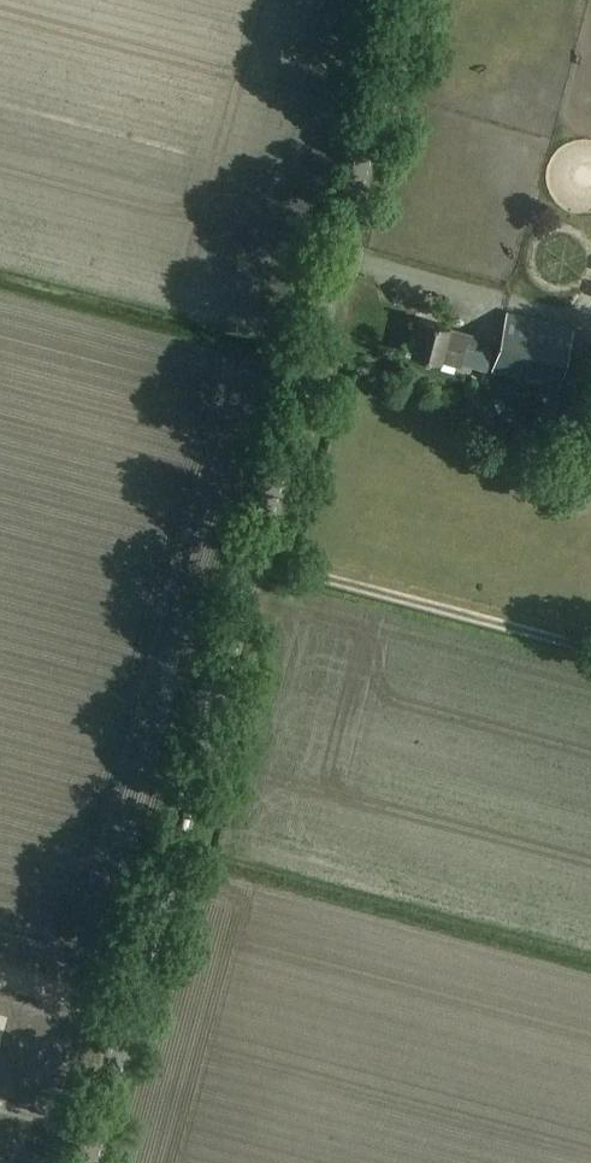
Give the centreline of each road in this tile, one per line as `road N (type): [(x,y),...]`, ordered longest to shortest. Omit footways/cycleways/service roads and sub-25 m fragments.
road 1 (tertiary): [(91,1162),(408,0)]
road 2 (track): [(255,560),(590,649)]

